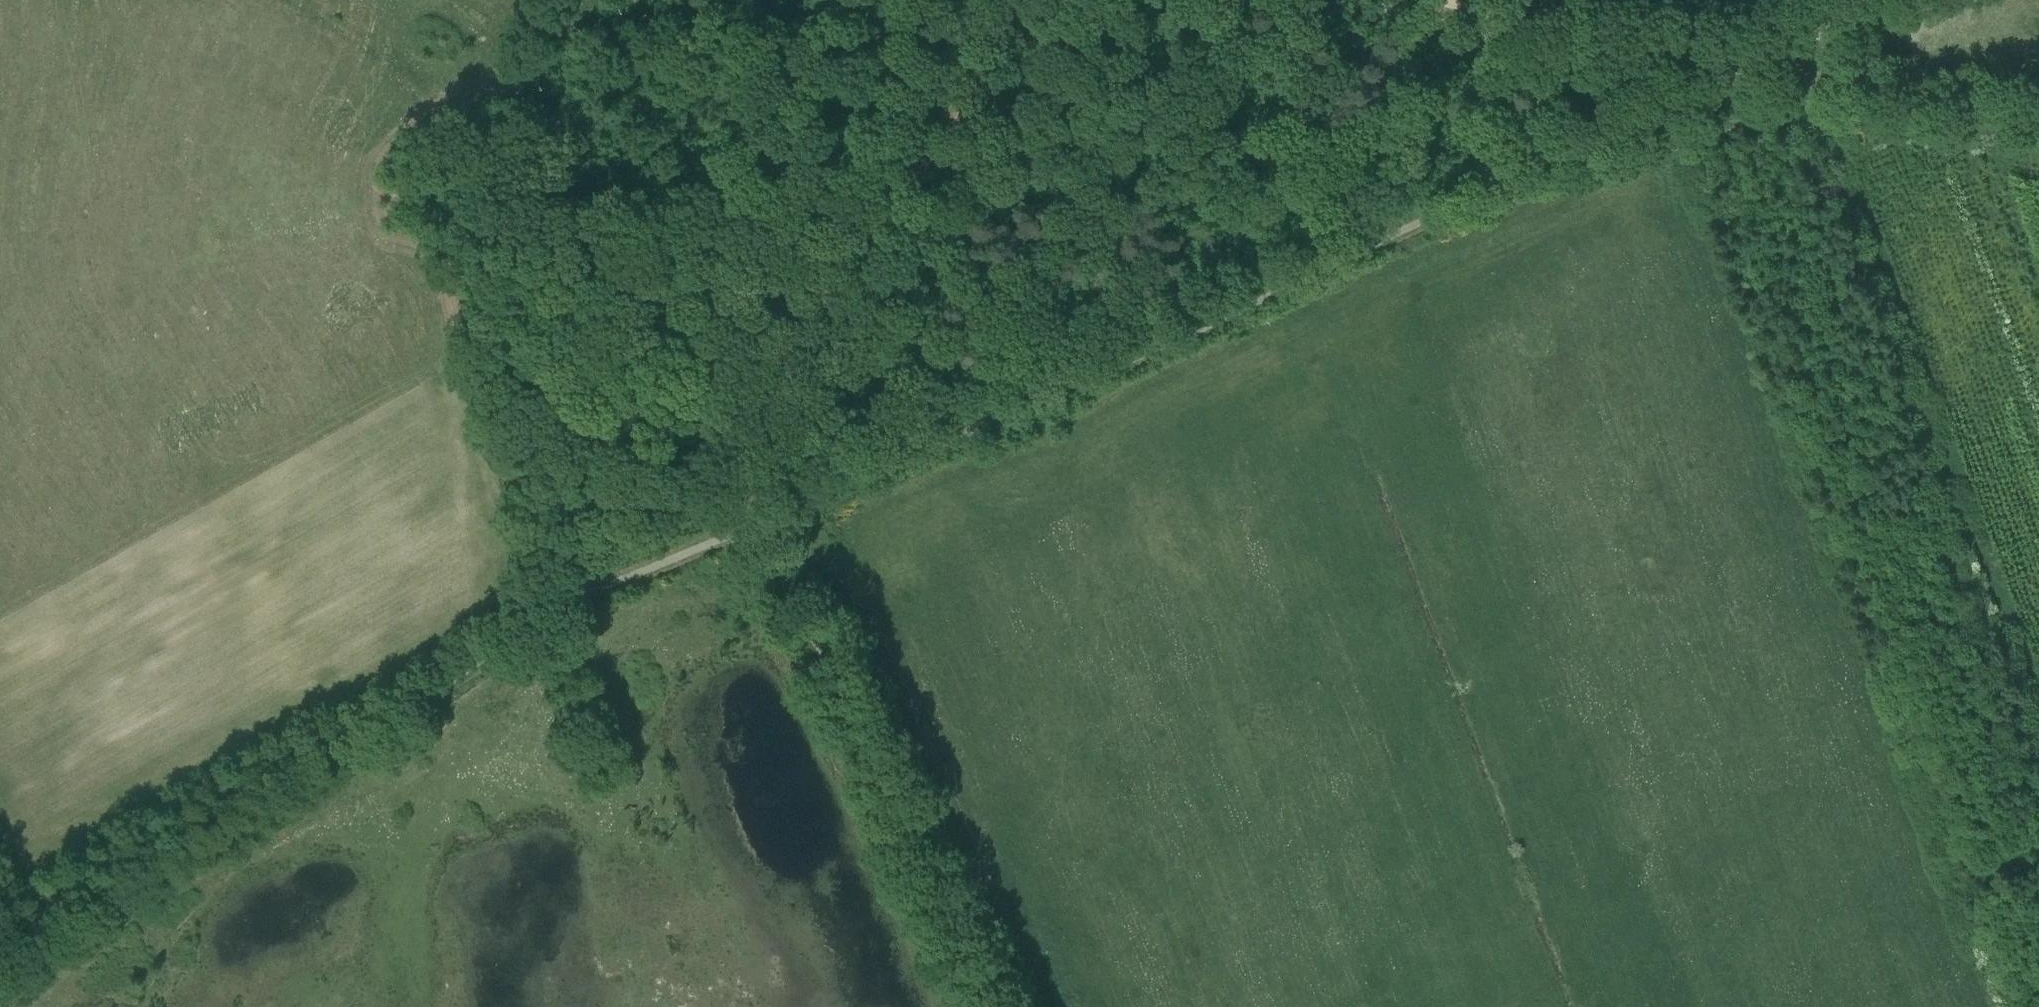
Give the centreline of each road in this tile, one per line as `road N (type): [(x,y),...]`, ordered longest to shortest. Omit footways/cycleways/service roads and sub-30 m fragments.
road 1 (track): [(754,527),(748,487),(757,442),(806,319),(1035,0)]
road 2 (track): [(1760,65),(1595,44),(1426,0)]
road 3 (track): [(2038,122),(1760,65)]
road 4 (unclassified): [(1760,65),(1882,0)]

